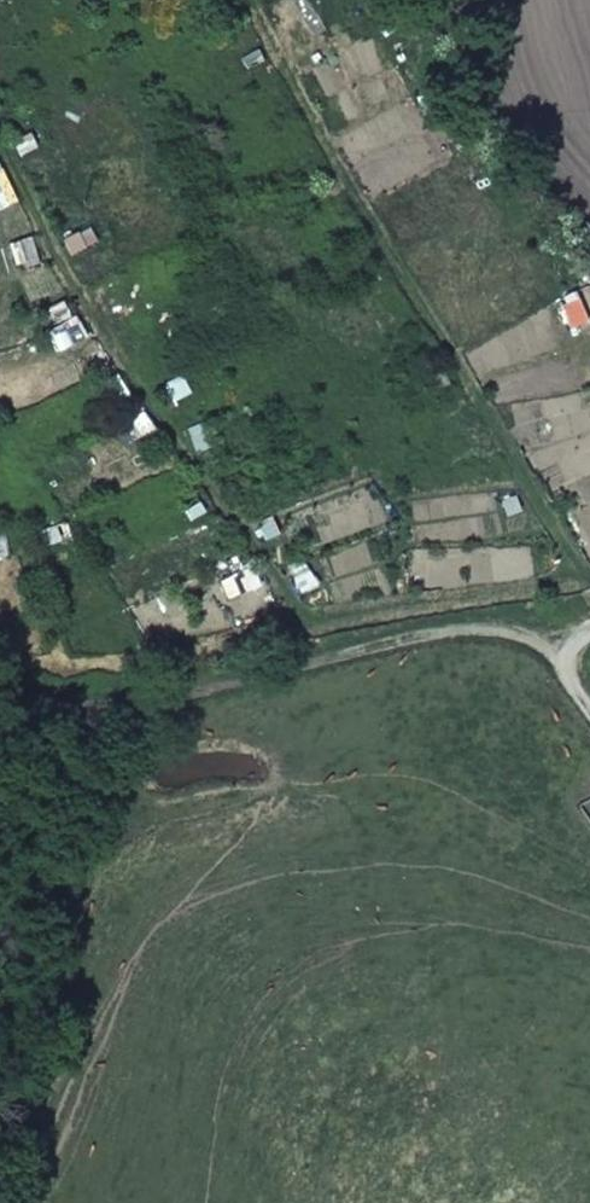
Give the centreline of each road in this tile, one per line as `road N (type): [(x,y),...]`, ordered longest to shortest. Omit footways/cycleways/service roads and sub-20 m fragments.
road 1 (track): [(578,563),(516,591),(310,620),(105,337),(0,141)]
road 2 (track): [(589,584),(328,153),(251,0)]
road 3 (track): [(0,699),(147,698),(400,639),(481,630),(537,643),(589,709)]
road 4 (track): [(310,620),(130,666),(0,668)]

